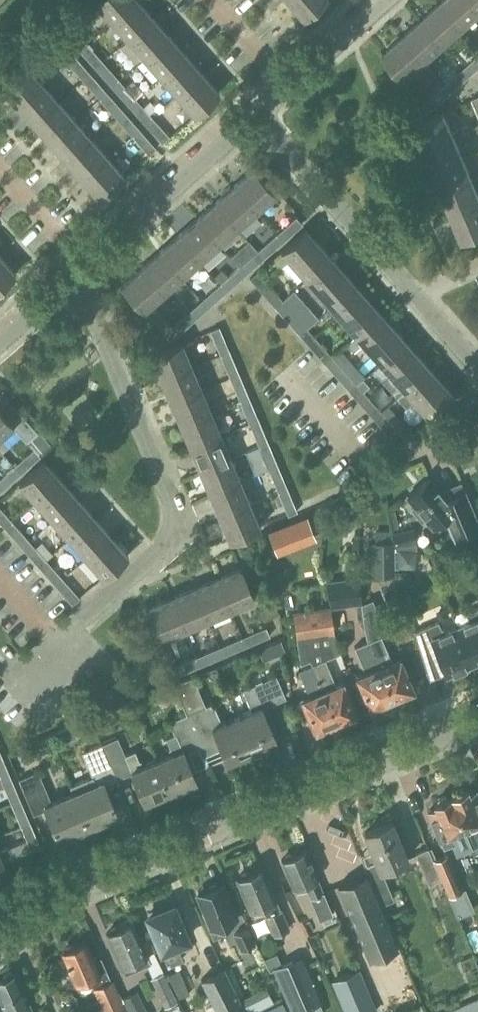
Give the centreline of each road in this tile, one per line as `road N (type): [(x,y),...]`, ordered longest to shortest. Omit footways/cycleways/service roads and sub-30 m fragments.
road 1 (residential): [(0,922),(477,725)]
road 2 (residential): [(31,684),(83,620),(177,531),(178,516),(79,276)]
road 3 (residential): [(477,368),(253,121)]
road 4 (residential): [(79,276),(253,121)]
road 5 (residential): [(253,121),(390,0)]

